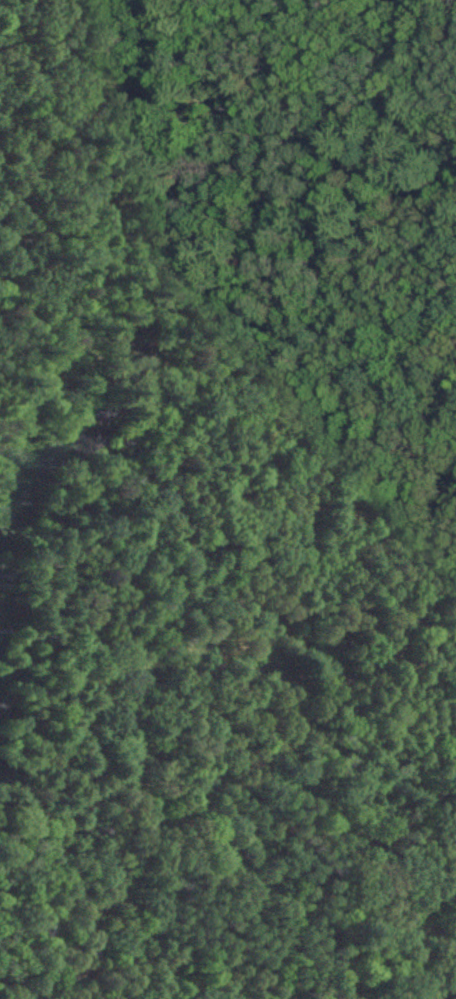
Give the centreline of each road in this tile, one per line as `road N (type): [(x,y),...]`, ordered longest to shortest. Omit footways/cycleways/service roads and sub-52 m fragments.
road 1 (residential): [(17,998),(98,903),(124,855),(142,777),(222,763),(304,712),(391,620),(423,534),(455,502)]

